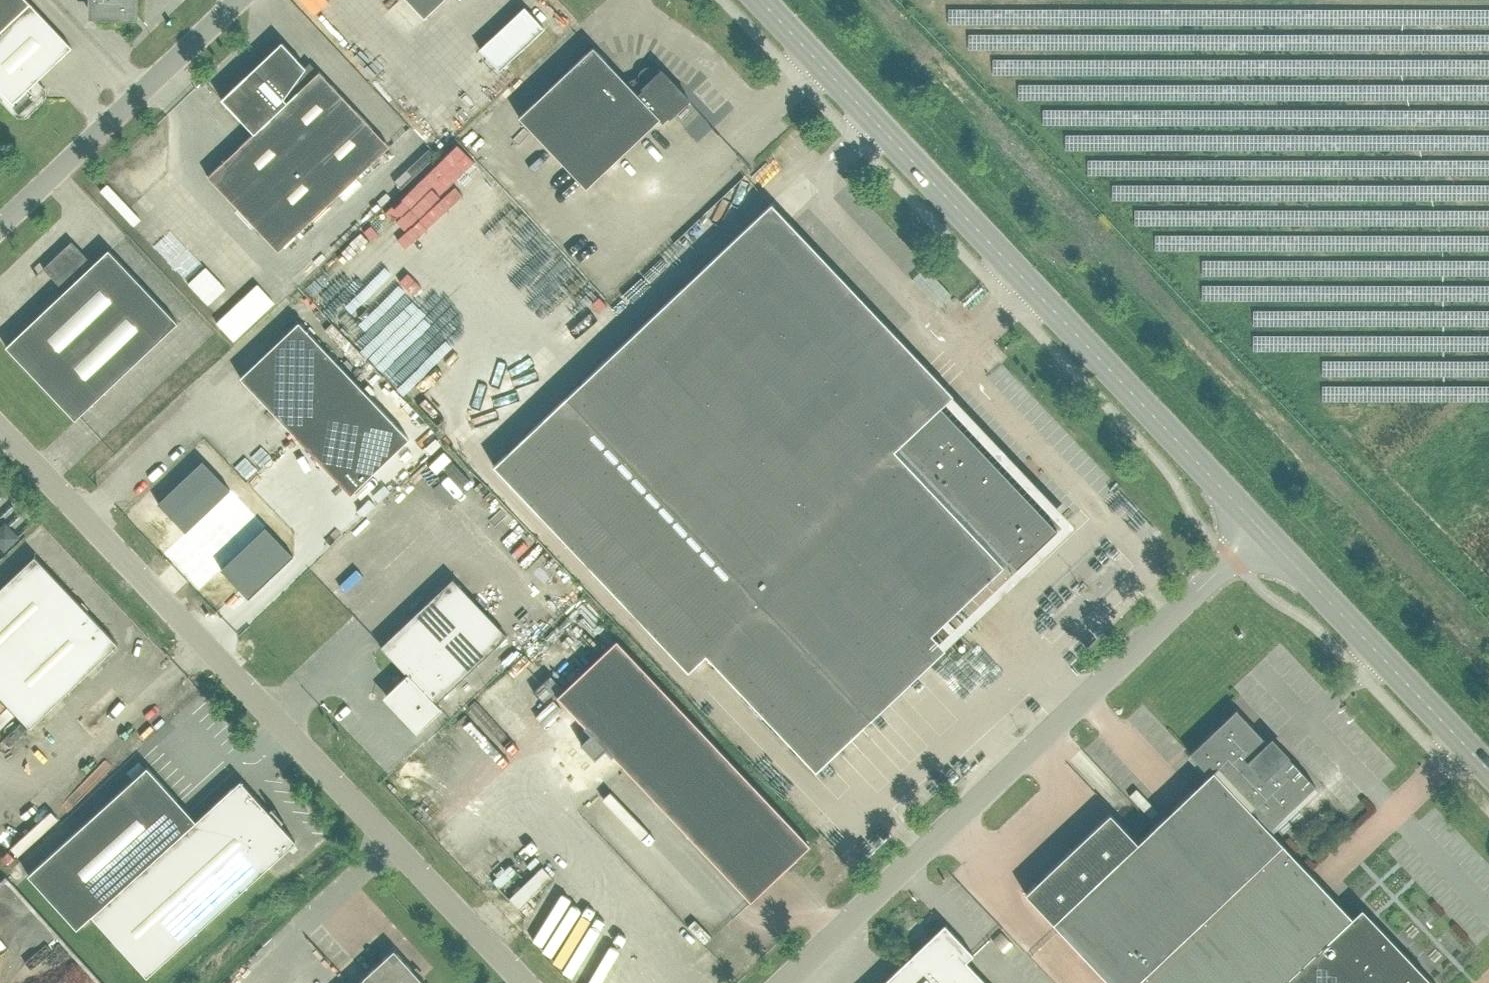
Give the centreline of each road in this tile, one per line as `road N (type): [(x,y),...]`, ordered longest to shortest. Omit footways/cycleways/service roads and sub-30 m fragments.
road 1 (unclassified): [(531,982),(0,426)]
road 2 (tertiary): [(1261,531),(761,0)]
road 3 (unclassified): [(783,982),(1261,531)]
road 4 (tertiary): [(1488,771),(1261,531)]
road 5 (unclassified): [(0,226),(239,0)]

